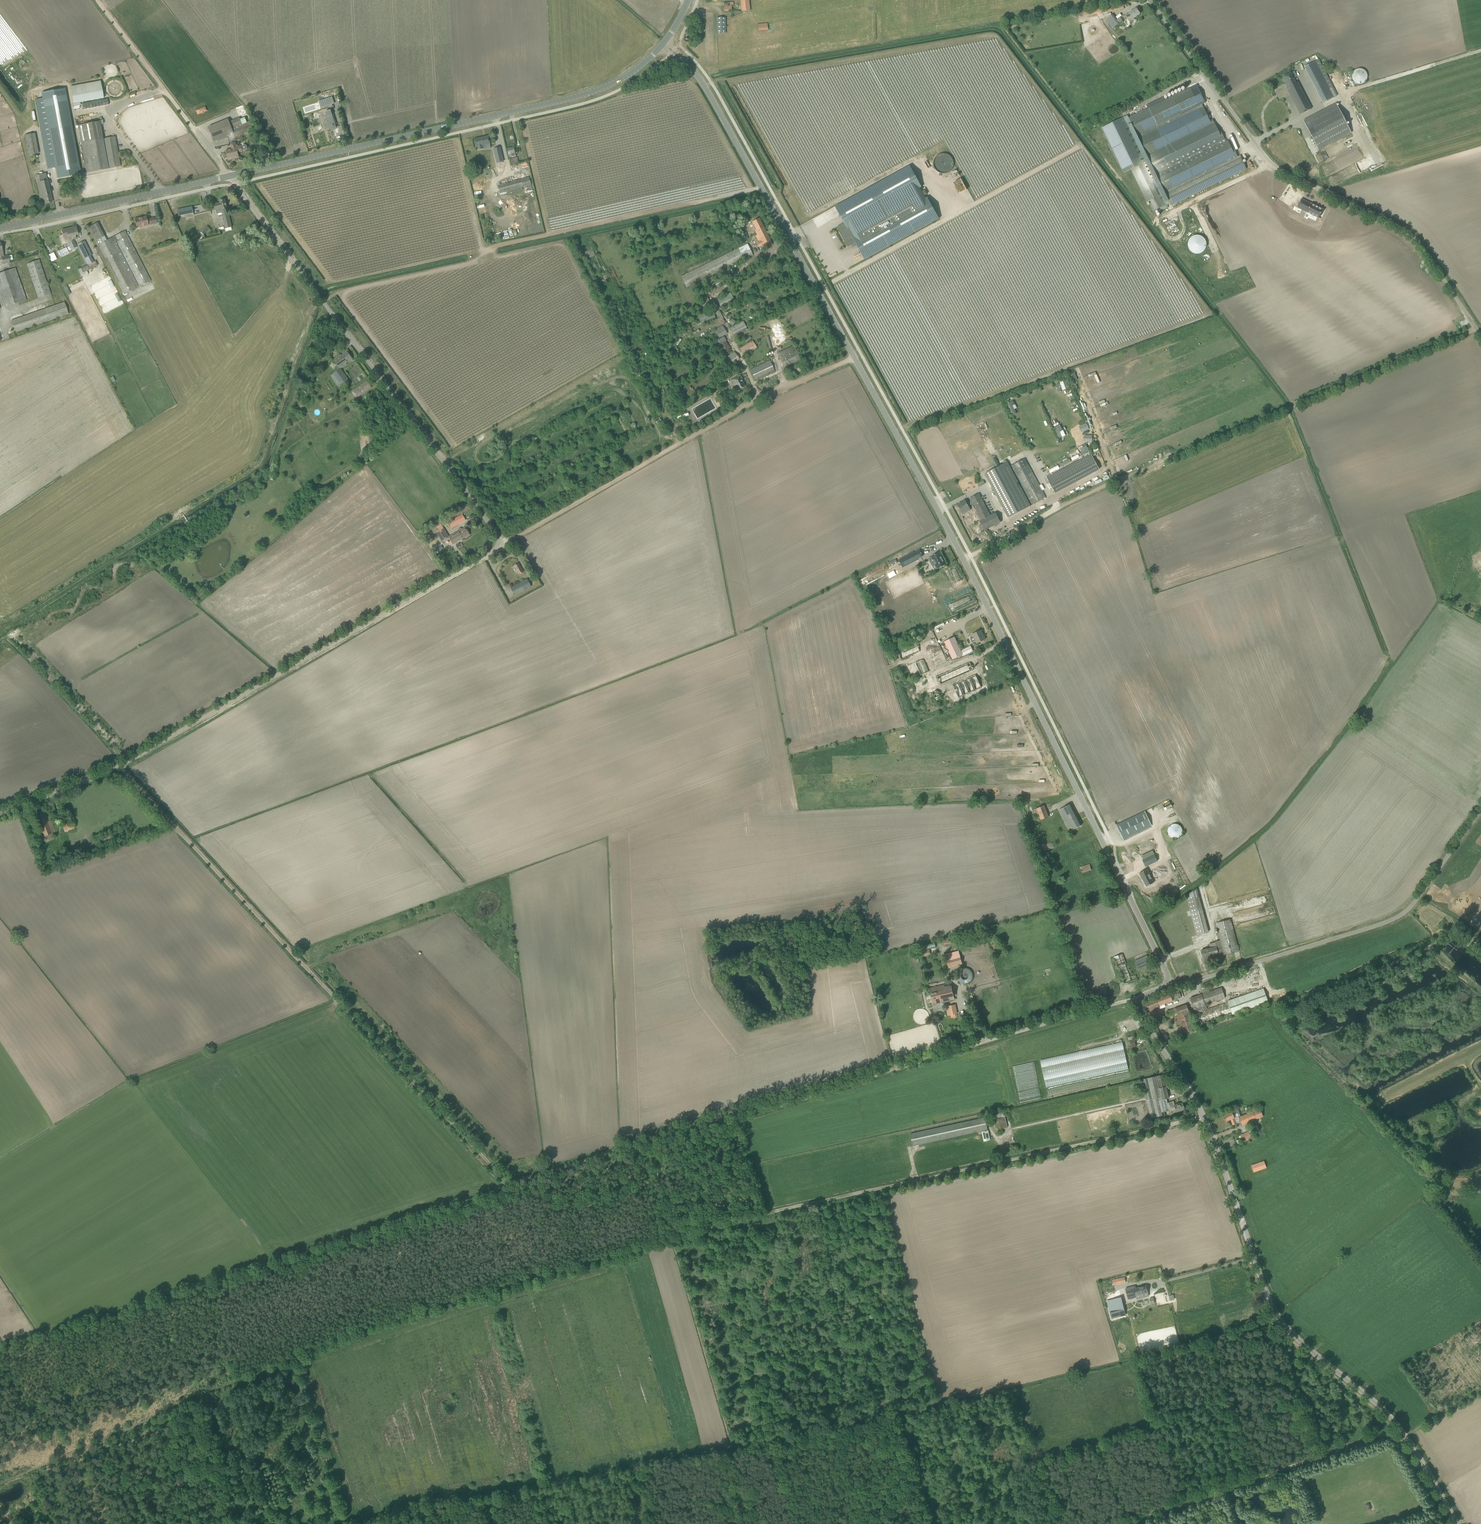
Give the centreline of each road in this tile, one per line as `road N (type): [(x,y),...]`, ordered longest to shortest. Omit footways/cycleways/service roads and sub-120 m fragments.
road 1 (tertiary): [(1168,983),(964,560),(689,66)]
road 2 (unclassified): [(0,813),(169,739),(505,544),(230,176)]
road 3 (track): [(1204,1117),(768,1214),(348,1332),(289,1357)]
road 4 (tertiary): [(1454,1523),(1386,1413),(1279,1327),(1204,1117),(1139,999)]
road 5 (track): [(117,765),(506,1183)]
road 6 (track): [(964,560),(1170,456),(1476,330)]
road 7 (track): [(0,1349),(502,1193),(506,1183)]
road 8 (track): [(506,1183),(760,1102),(777,1107),(974,1046)]
road 9 (unclassified): [(1480,337),(1413,239),(1271,164),(1151,0)]
road 10 (tertiary): [(230,176),(585,95),(638,69),(660,48)]
road 11 (track): [(505,544),(781,389),(855,358)]
road 12 (unclassified): [(1168,983),(1400,917),(1480,805)]
road 13 (track): [(1398,1429),(1119,1523)]
road 14 (tertiary): [(0,228),(230,176)]
road 15 (track): [(230,176),(98,0)]
road 16 (unclassified): [(974,1046),(1139,999)]

